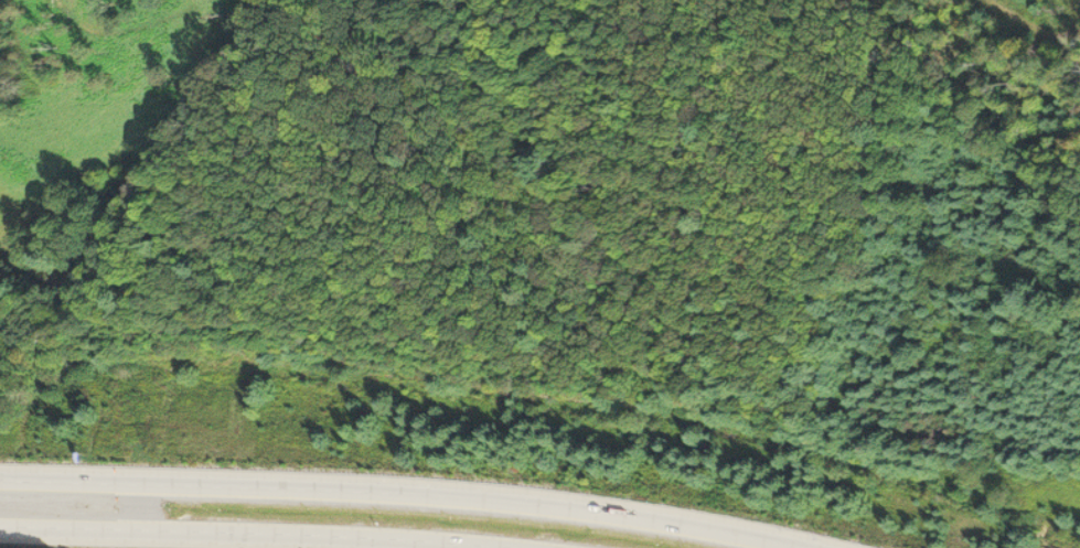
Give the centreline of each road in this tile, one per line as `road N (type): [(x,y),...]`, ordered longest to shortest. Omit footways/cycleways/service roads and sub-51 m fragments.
road 1 (motorway): [(798,547),(473,501),(0,484)]
road 2 (motorway): [(0,537),(336,547)]

